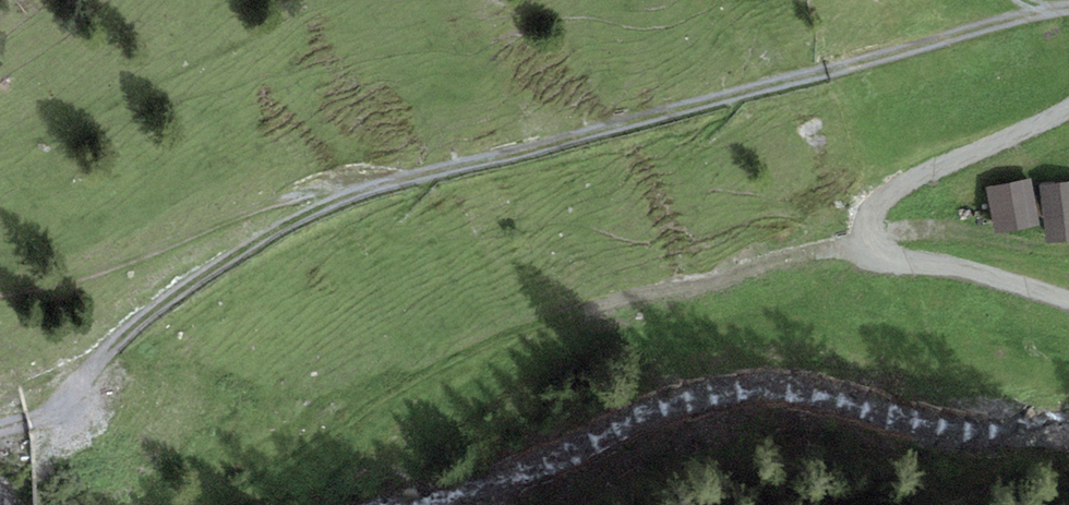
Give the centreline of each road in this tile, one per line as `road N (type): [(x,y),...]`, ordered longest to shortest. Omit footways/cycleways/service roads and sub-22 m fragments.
road 1 (track): [(1068,13),(333,200)]
road 2 (track): [(333,200),(258,238),(95,377),(68,420),(75,504)]
road 3 (track): [(1068,113),(871,195),(855,216),(863,244)]
road 4 (track): [(863,244),(1068,291)]

